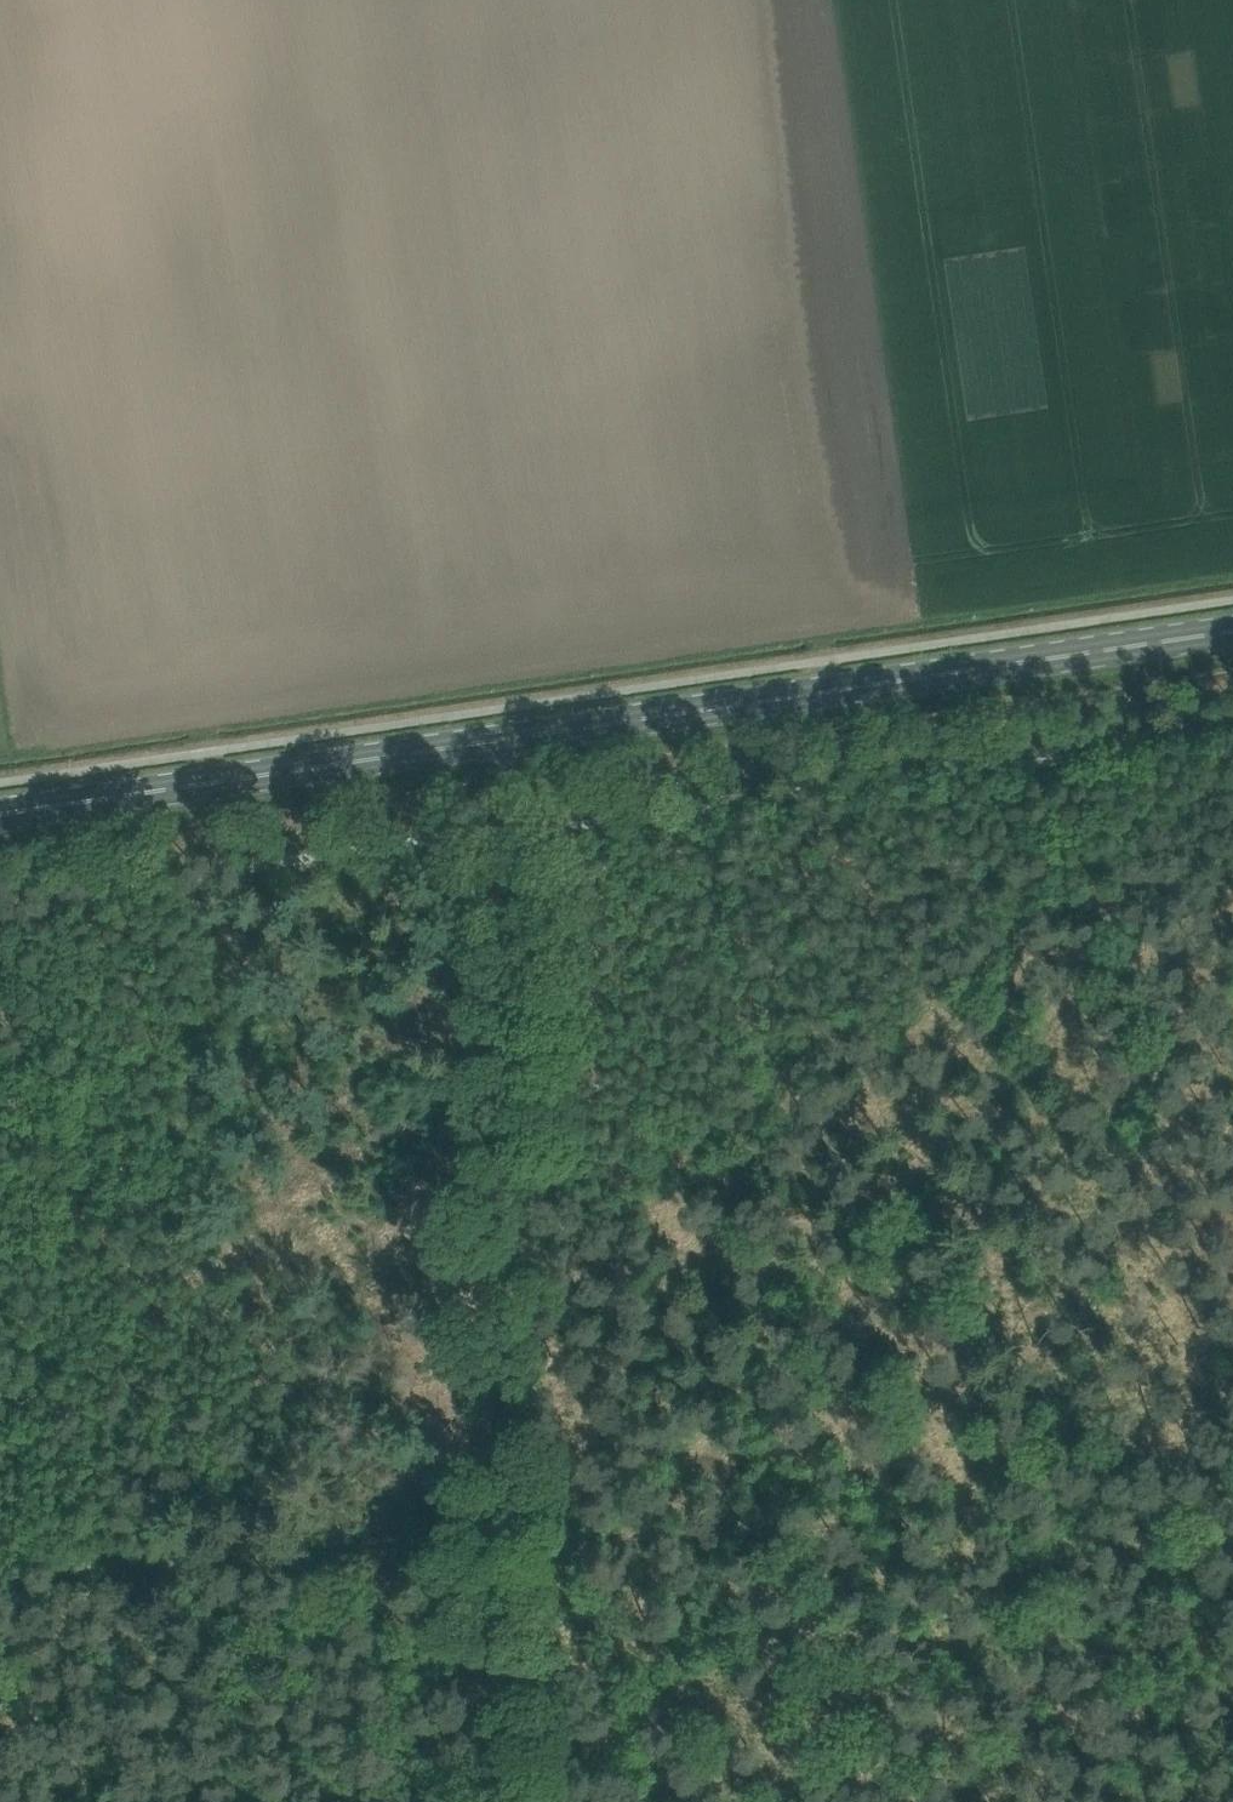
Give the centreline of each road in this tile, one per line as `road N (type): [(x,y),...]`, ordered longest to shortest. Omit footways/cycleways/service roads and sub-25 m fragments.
road 1 (primary): [(0,811),(1232,629)]
road 2 (track): [(495,1801),(513,829)]

